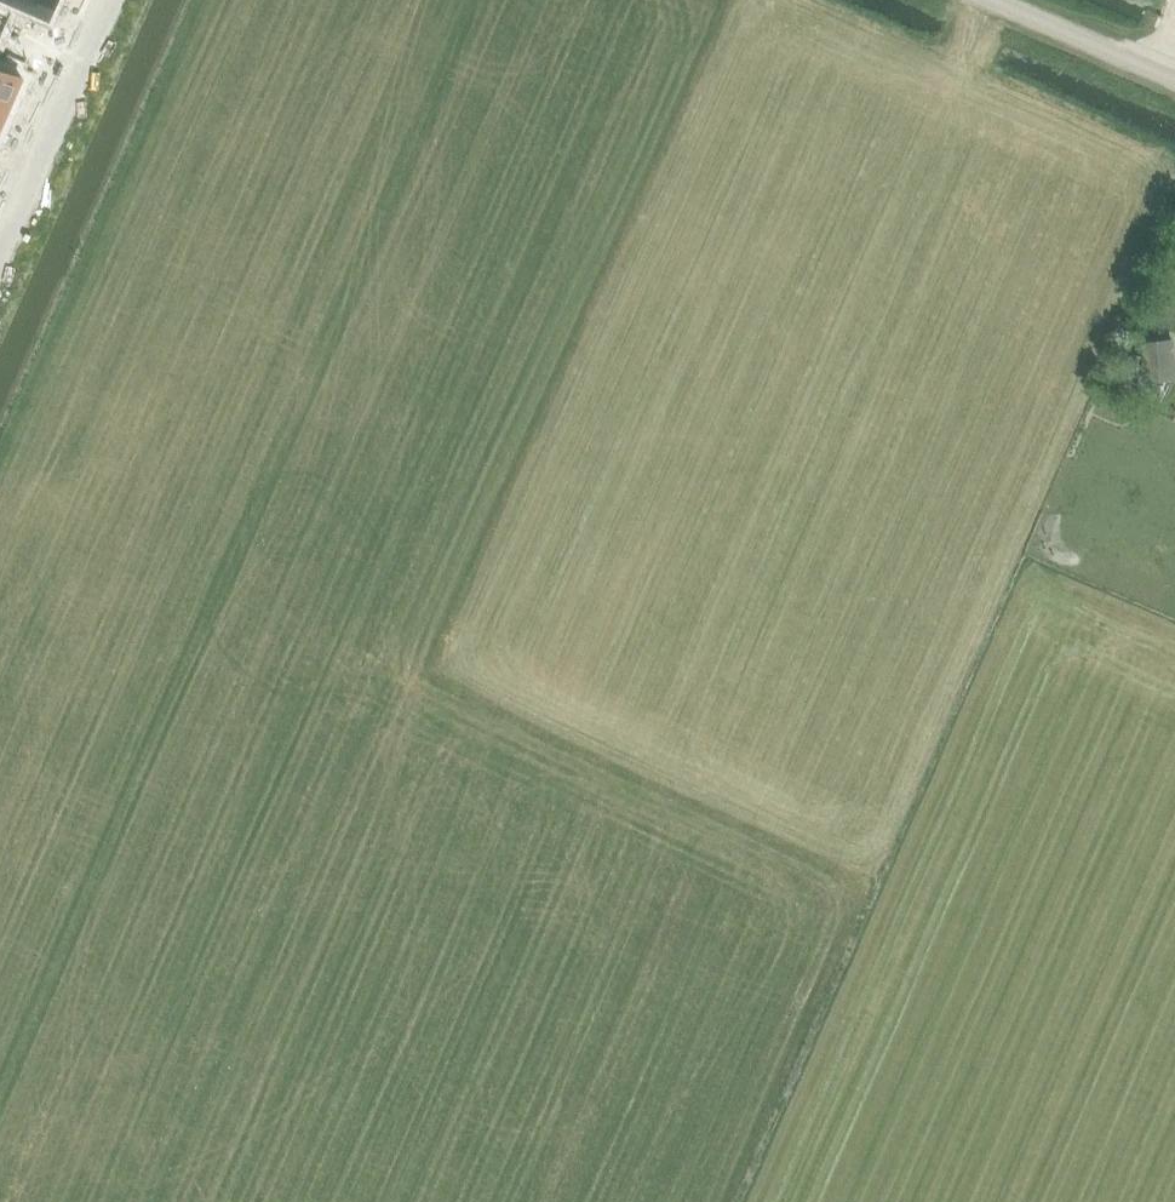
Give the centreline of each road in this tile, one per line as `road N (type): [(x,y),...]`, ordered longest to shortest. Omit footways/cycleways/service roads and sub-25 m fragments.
road 1 (residential): [(0,225),(101,0)]
road 2 (unclassified): [(1174,78),(995,0)]

